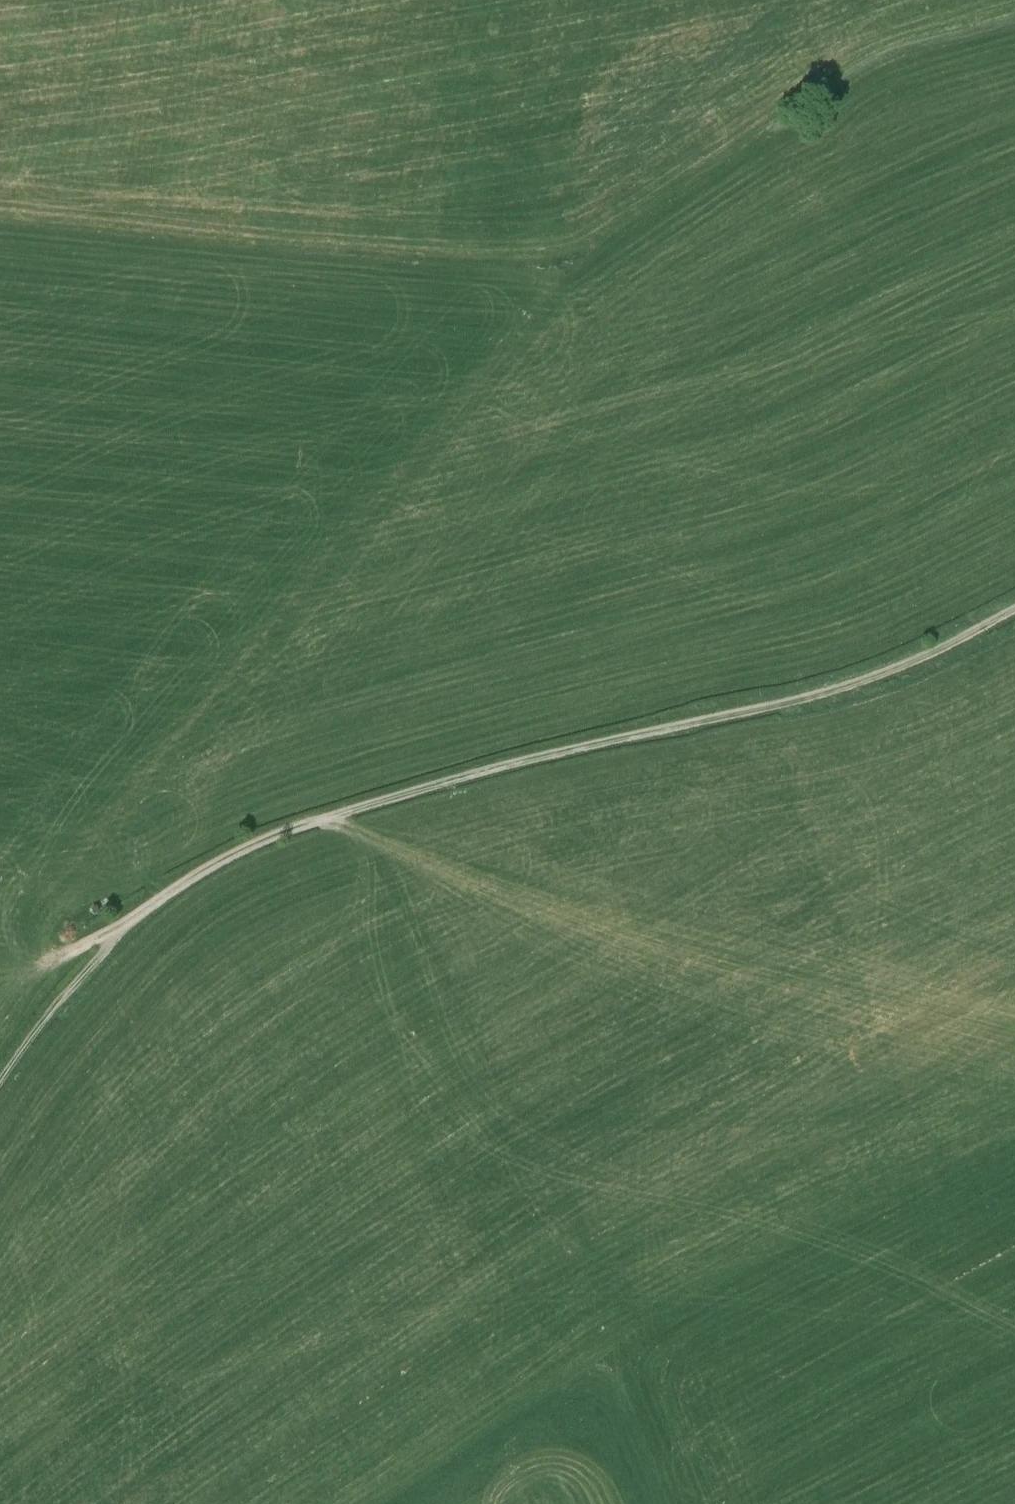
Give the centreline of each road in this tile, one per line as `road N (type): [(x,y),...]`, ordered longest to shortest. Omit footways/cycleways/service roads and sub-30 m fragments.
road 1 (track): [(0,1083),(118,935),(231,855),(455,778),(855,684),(1014,610)]

